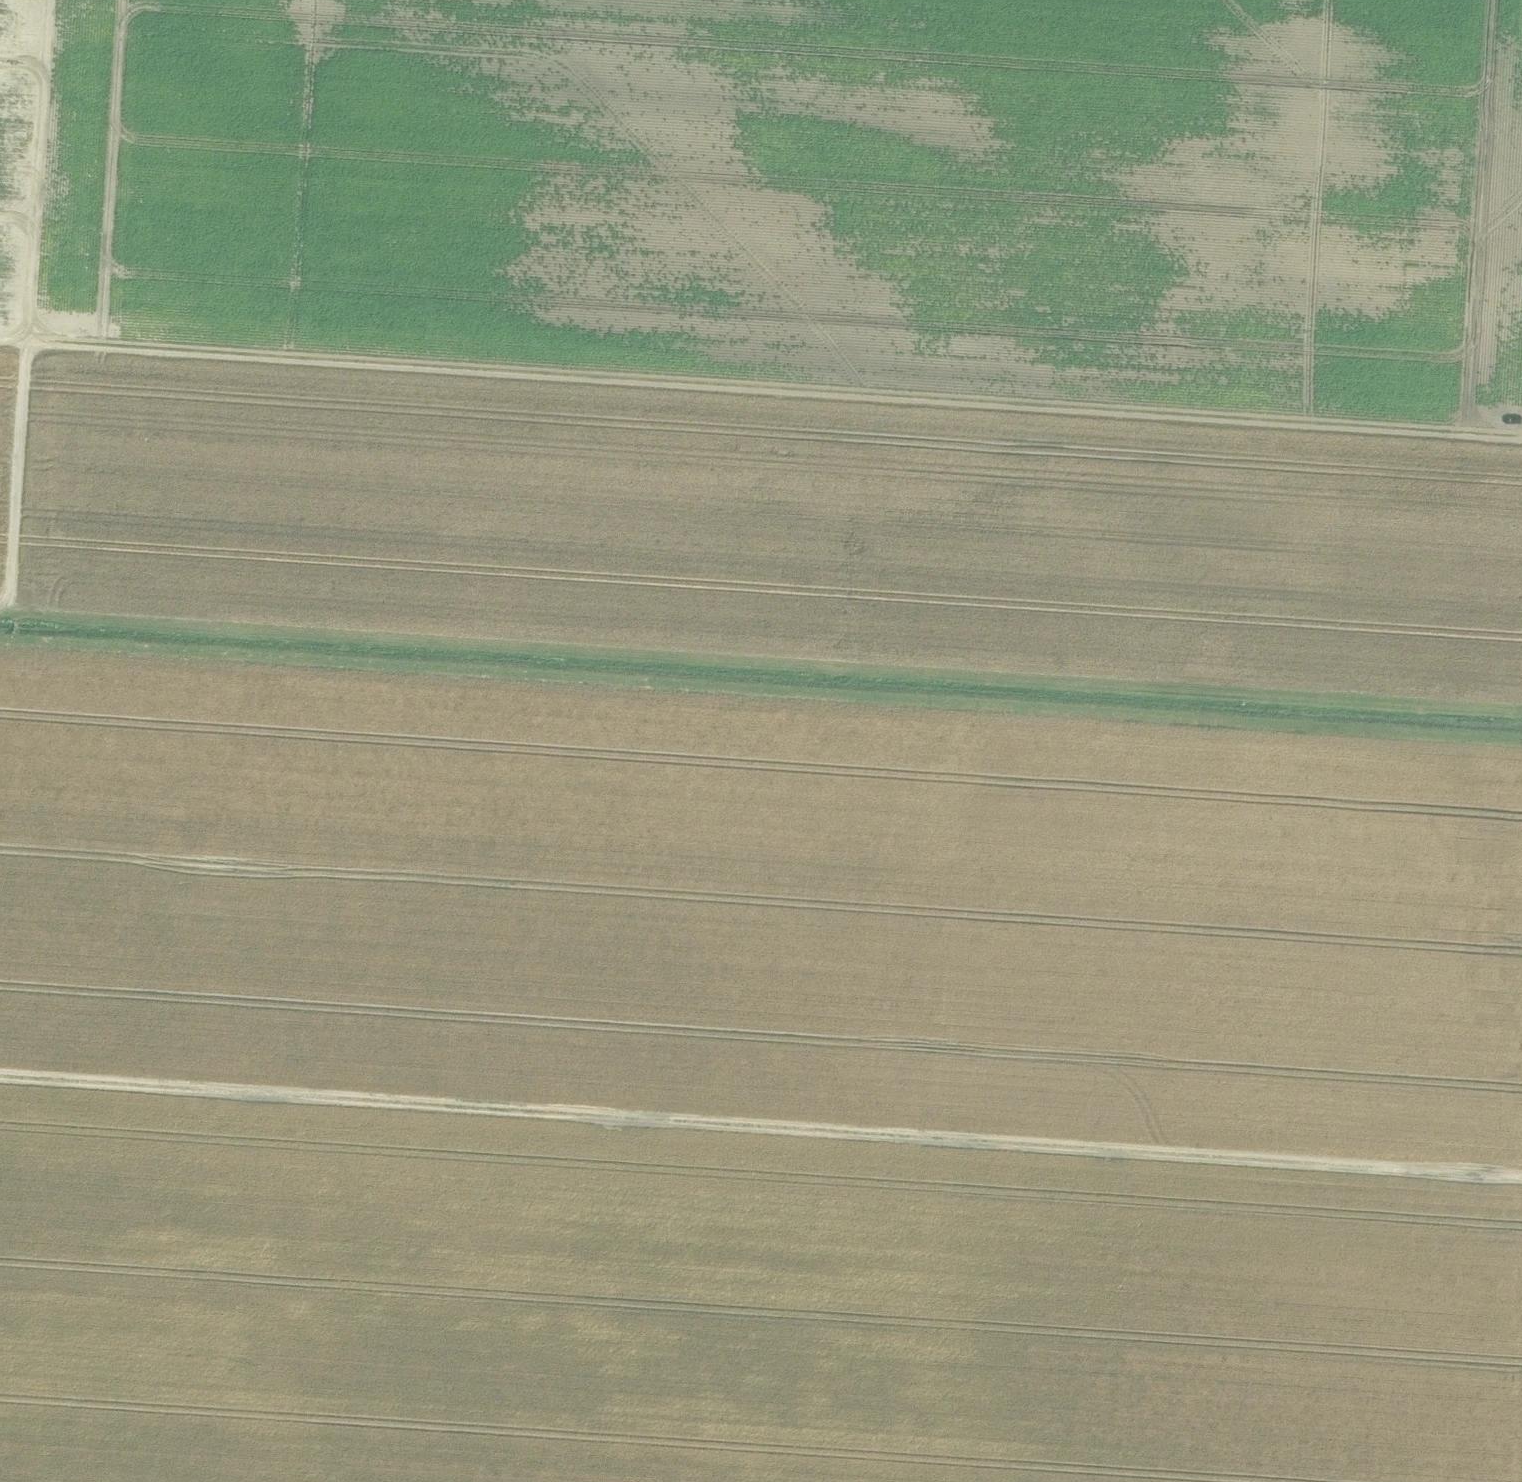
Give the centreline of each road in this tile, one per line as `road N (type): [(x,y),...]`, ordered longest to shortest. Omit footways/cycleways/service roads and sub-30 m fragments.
road 1 (track): [(1521,1178),(0,1078)]

